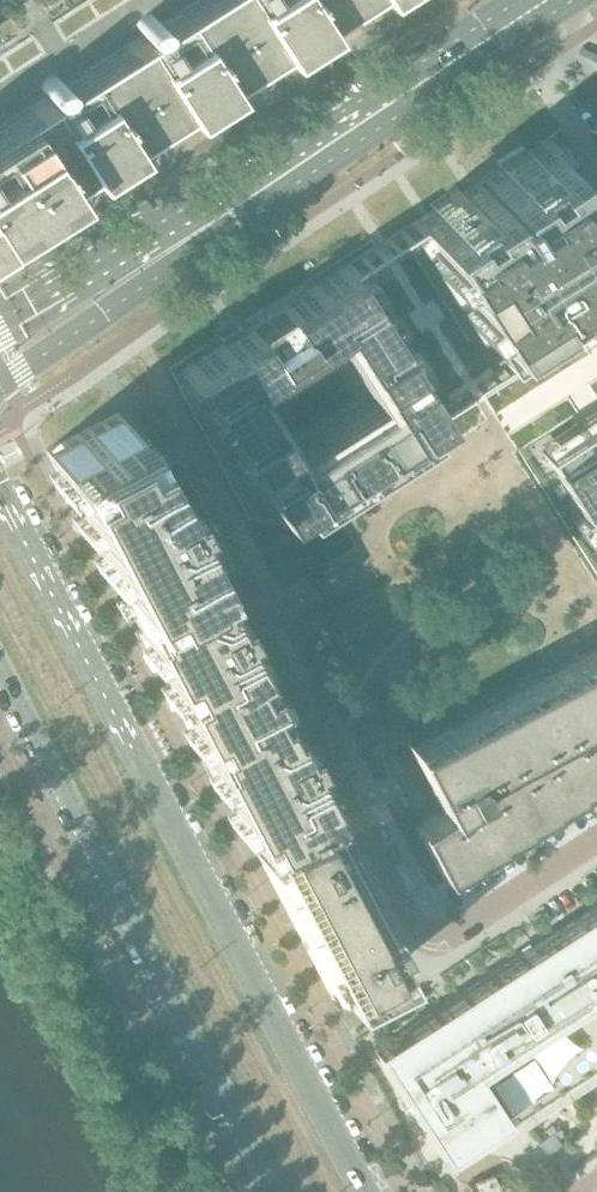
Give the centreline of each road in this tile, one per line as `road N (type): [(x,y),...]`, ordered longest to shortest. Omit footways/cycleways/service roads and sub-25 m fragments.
road 1 (tertiary): [(371,1191),(0,487)]
road 2 (tertiary): [(0,669),(273,1191)]
road 3 (secondary): [(536,10),(173,249)]
road 4 (secondary): [(0,386),(107,319),(173,249)]
road 5 (secondary): [(173,249),(76,276),(0,322)]
road 6 (residential): [(596,117),(536,10)]

